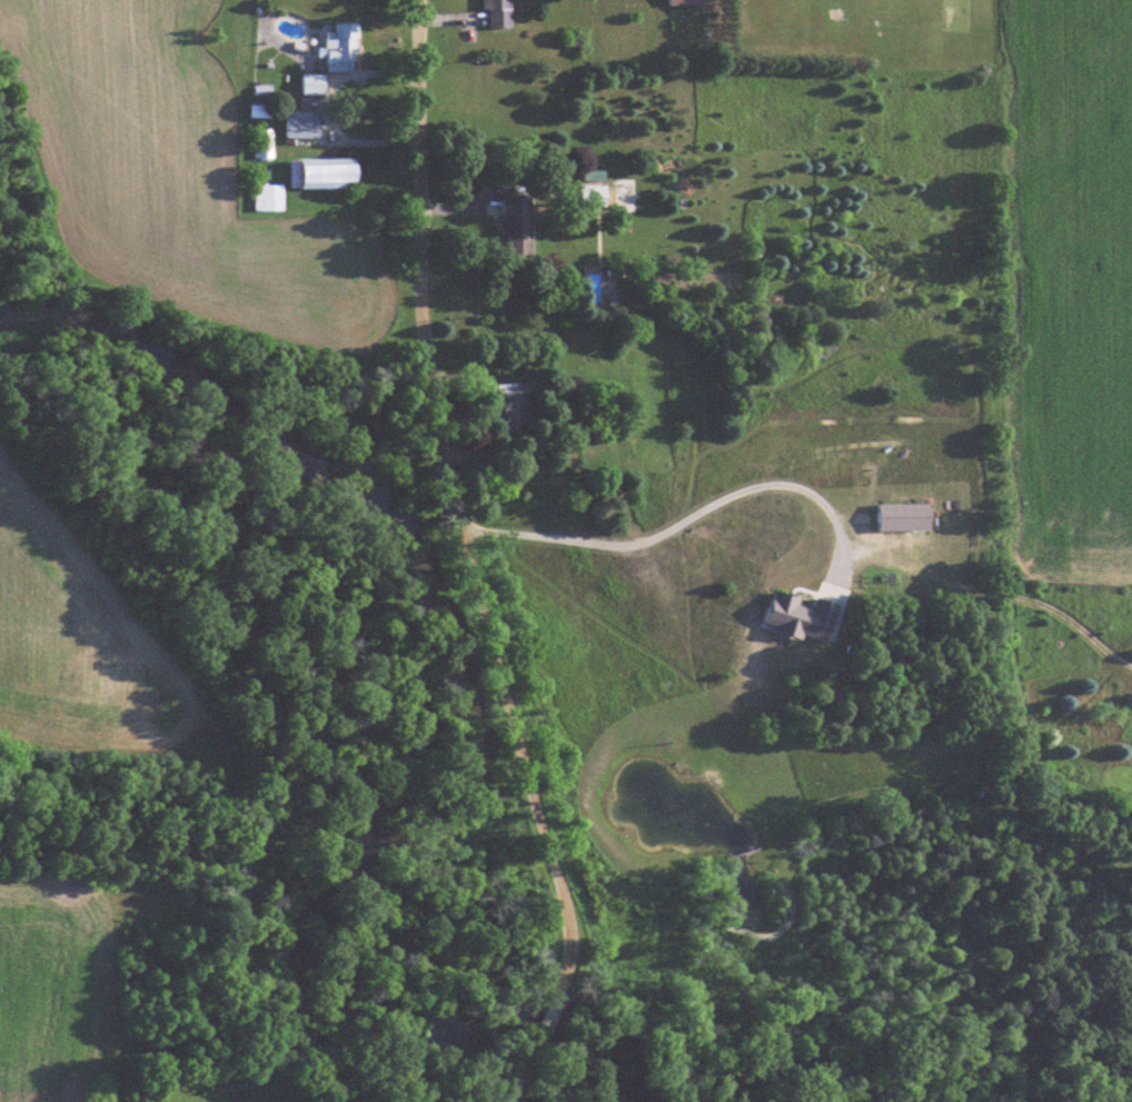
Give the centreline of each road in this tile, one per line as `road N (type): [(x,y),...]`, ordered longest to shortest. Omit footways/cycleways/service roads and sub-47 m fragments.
road 1 (residential): [(510,1101),(554,1007),(569,930),(431,404),(419,301),(419,0)]

